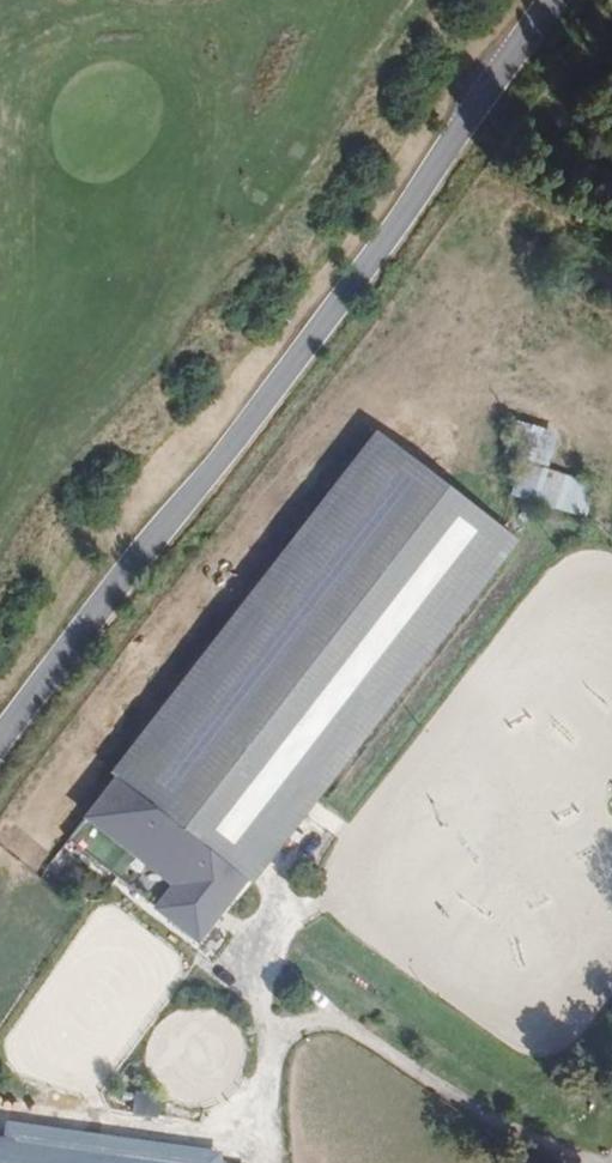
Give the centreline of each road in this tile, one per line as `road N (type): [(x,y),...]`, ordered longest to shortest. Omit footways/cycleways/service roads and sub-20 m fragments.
road 1 (track): [(264,944),(265,1087),(254,1121),(267,1162)]

